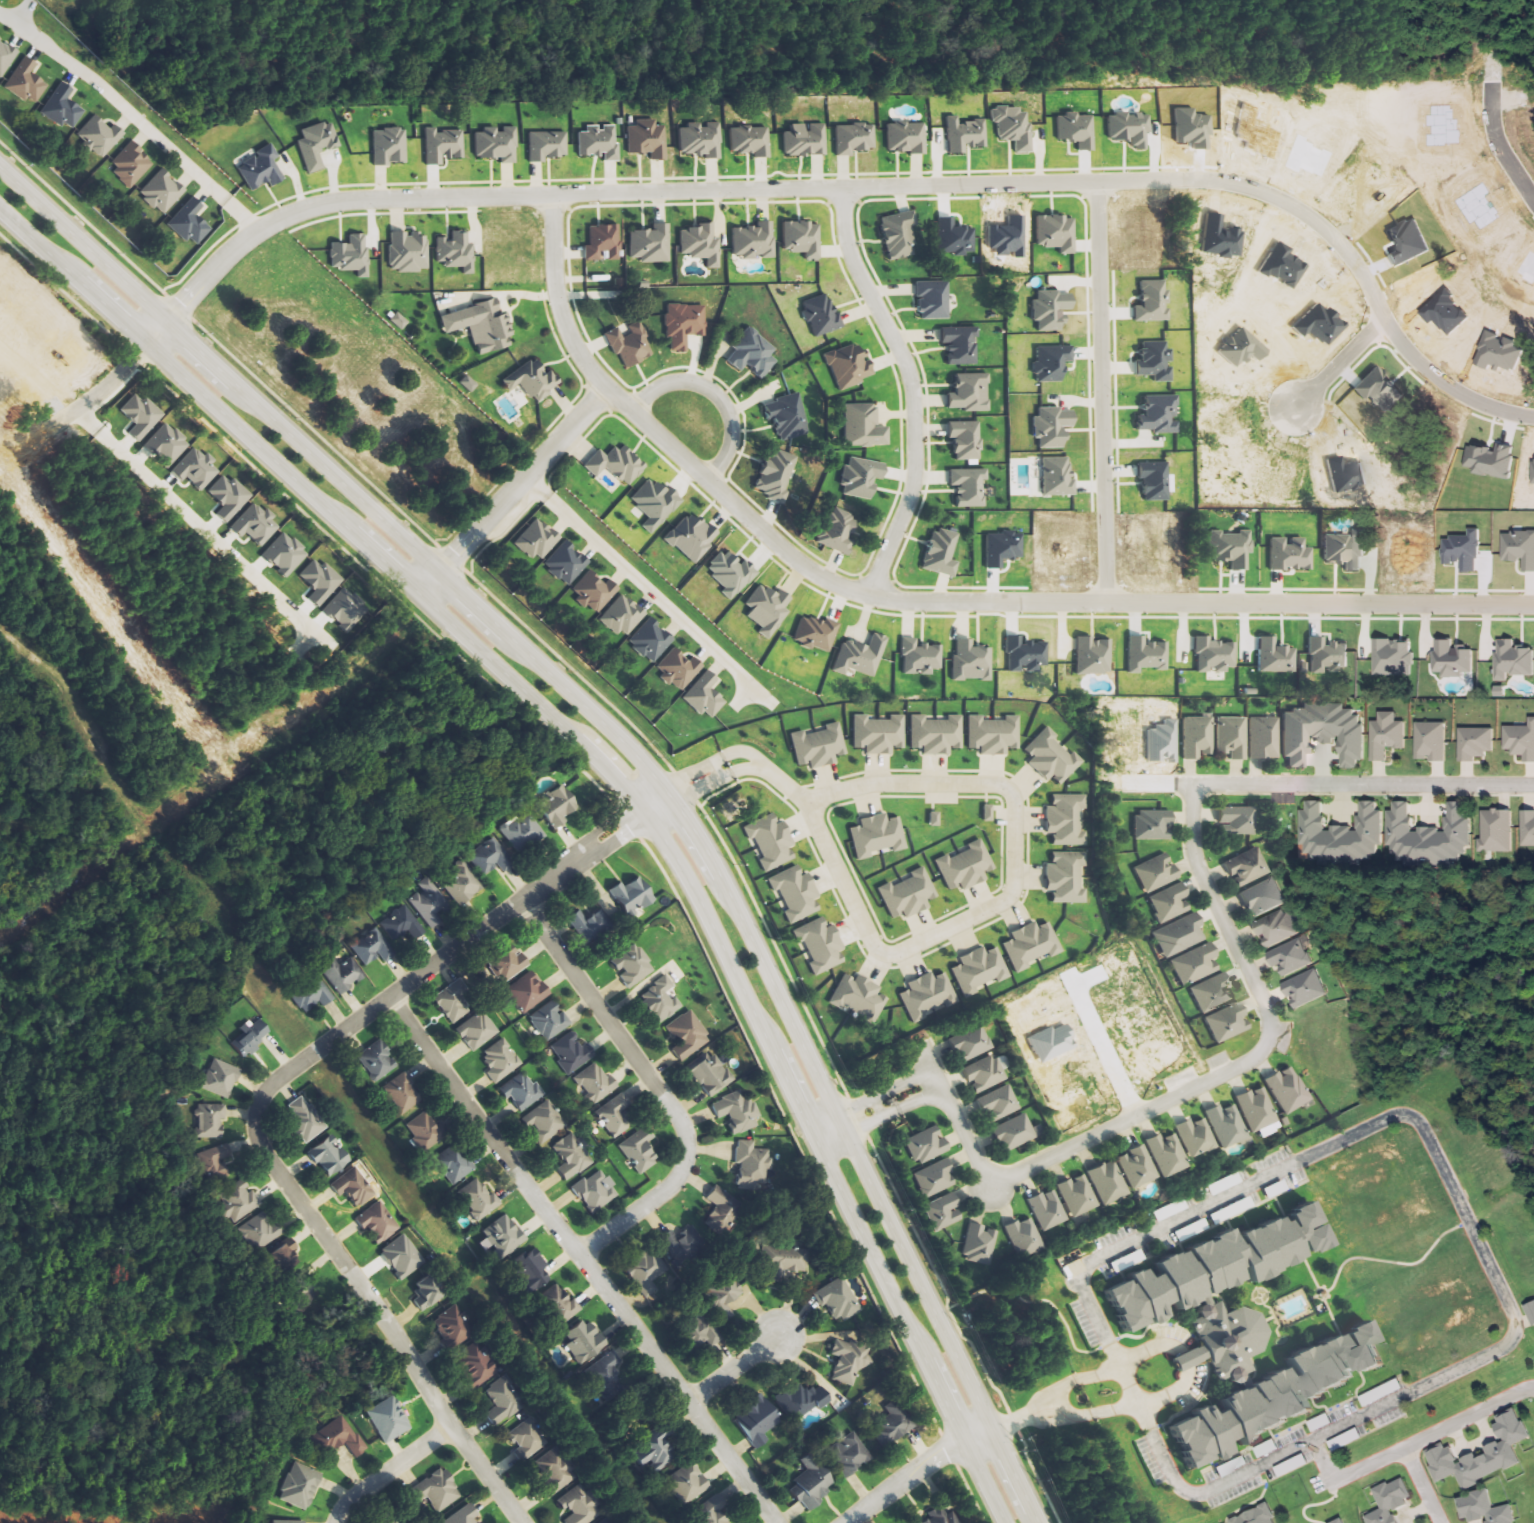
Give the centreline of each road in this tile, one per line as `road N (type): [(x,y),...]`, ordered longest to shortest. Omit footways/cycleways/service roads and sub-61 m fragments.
road 1 (tertiary): [(1035,1522),(734,907),(672,804),(596,721),(0,172)]
road 2 (tertiary): [(0,212),(638,809),(699,905),(1001,1522)]
road 3 (residential): [(60,422),(108,387),(246,238),(324,205),(1192,181),(1267,194),(1306,216),(1354,265),(1420,367),(1480,406),(1533,418)]
road 4 (residential): [(1533,606),(924,603),(836,587),(791,560),(575,354),(551,283),(549,196)]
road 5 (residential): [(664,794),(281,1078),(257,1110),(257,1131),(521,1522)]
road 6 (residential): [(811,1139),(935,1079),(990,1187),(1256,1056),(1269,1032),(1266,1013),(1195,861),(1192,786)]
road 7 (residential): [(805,806),(876,784),(1001,785),(1014,805),(1012,890),(1003,902),(883,954),(805,806),(753,763),(734,761),(664,794)]
road 8 (residential): [(774,1522),(386,998)]
road 9 (residential): [(517,900),(687,1133),(678,1179),(583,1255)]
road 10 (residential): [(864,596),(910,485),(910,399),(900,359),(846,251),(841,189)]
road 11 (residential): [(1097,183),(1106,604)]
road 12 (residential): [(1192,786),(1533,786)]
road 13 (residential): [(605,389),(416,596)]
road 14 (residential): [(628,410),(668,383),(708,392),(728,436),(705,481)]
road 15 (residential): [(989,1429),(940,1452),(847,1522)]
road 16 (residential): [(334,1522),(345,1503),(450,1425)]
road 17 (residential): [(1533,202),(1494,135),(1490,81)]
road 18 (residential): [(1383,319),(1294,409)]

